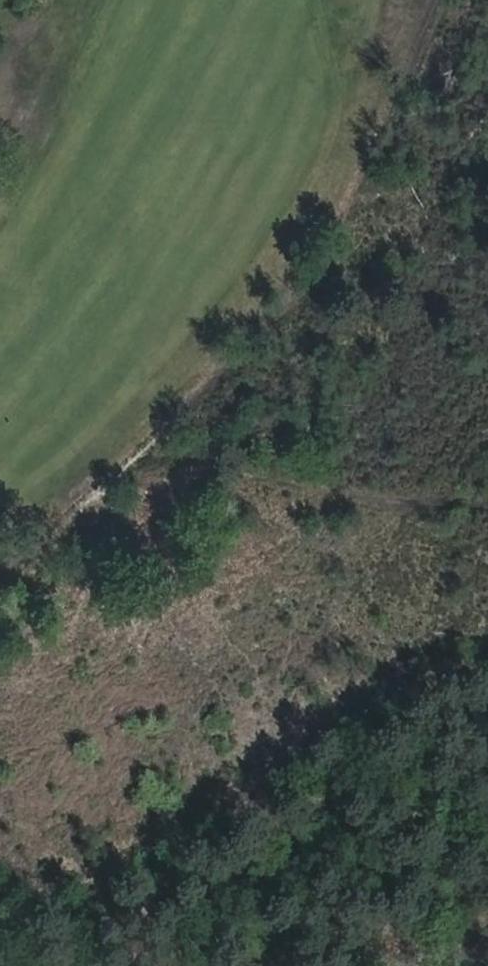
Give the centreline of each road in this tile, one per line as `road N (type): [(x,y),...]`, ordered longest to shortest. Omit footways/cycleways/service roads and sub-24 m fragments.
road 1 (track): [(487,516),(291,491),(137,437)]

